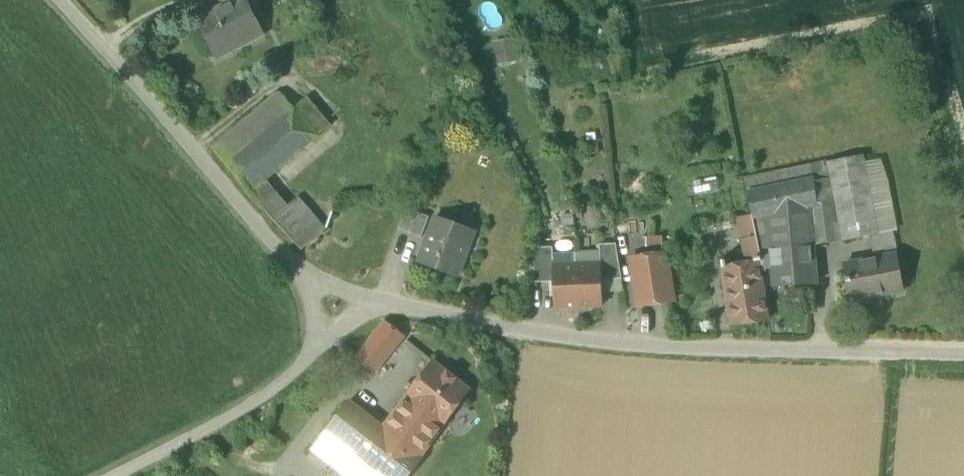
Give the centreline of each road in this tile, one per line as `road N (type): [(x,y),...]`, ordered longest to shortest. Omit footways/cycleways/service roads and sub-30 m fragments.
road 1 (residential): [(963,351),(675,345),(507,325),(366,292)]
road 2 (residential): [(366,292),(303,271),(62,0)]
road 3 (residential): [(104,475),(276,393),(366,292)]

